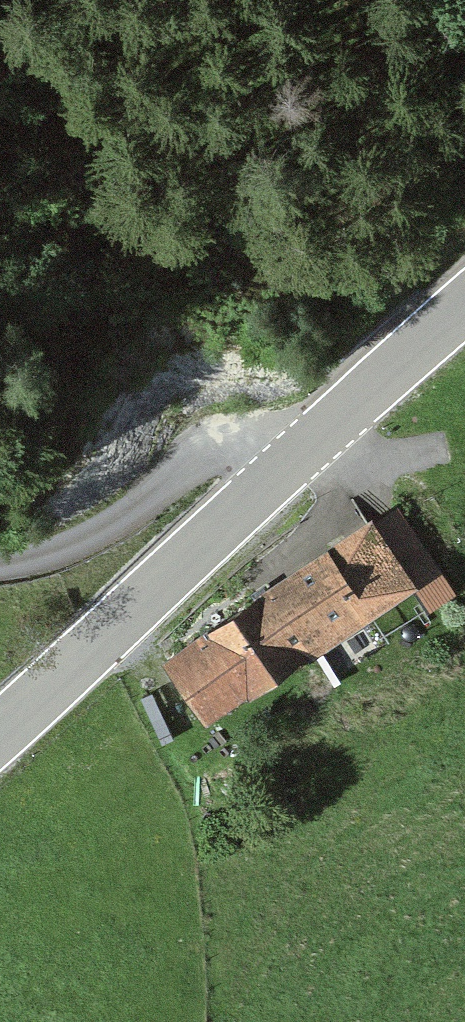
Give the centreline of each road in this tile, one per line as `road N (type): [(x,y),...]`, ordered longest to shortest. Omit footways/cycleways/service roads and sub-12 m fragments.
road 1 (tertiary): [(0,728),(299,455),(464,319)]
road 2 (track): [(299,455),(276,437),(239,438),(61,545),(0,560)]
road 3 (track): [(342,492),(395,458),(464,441)]

